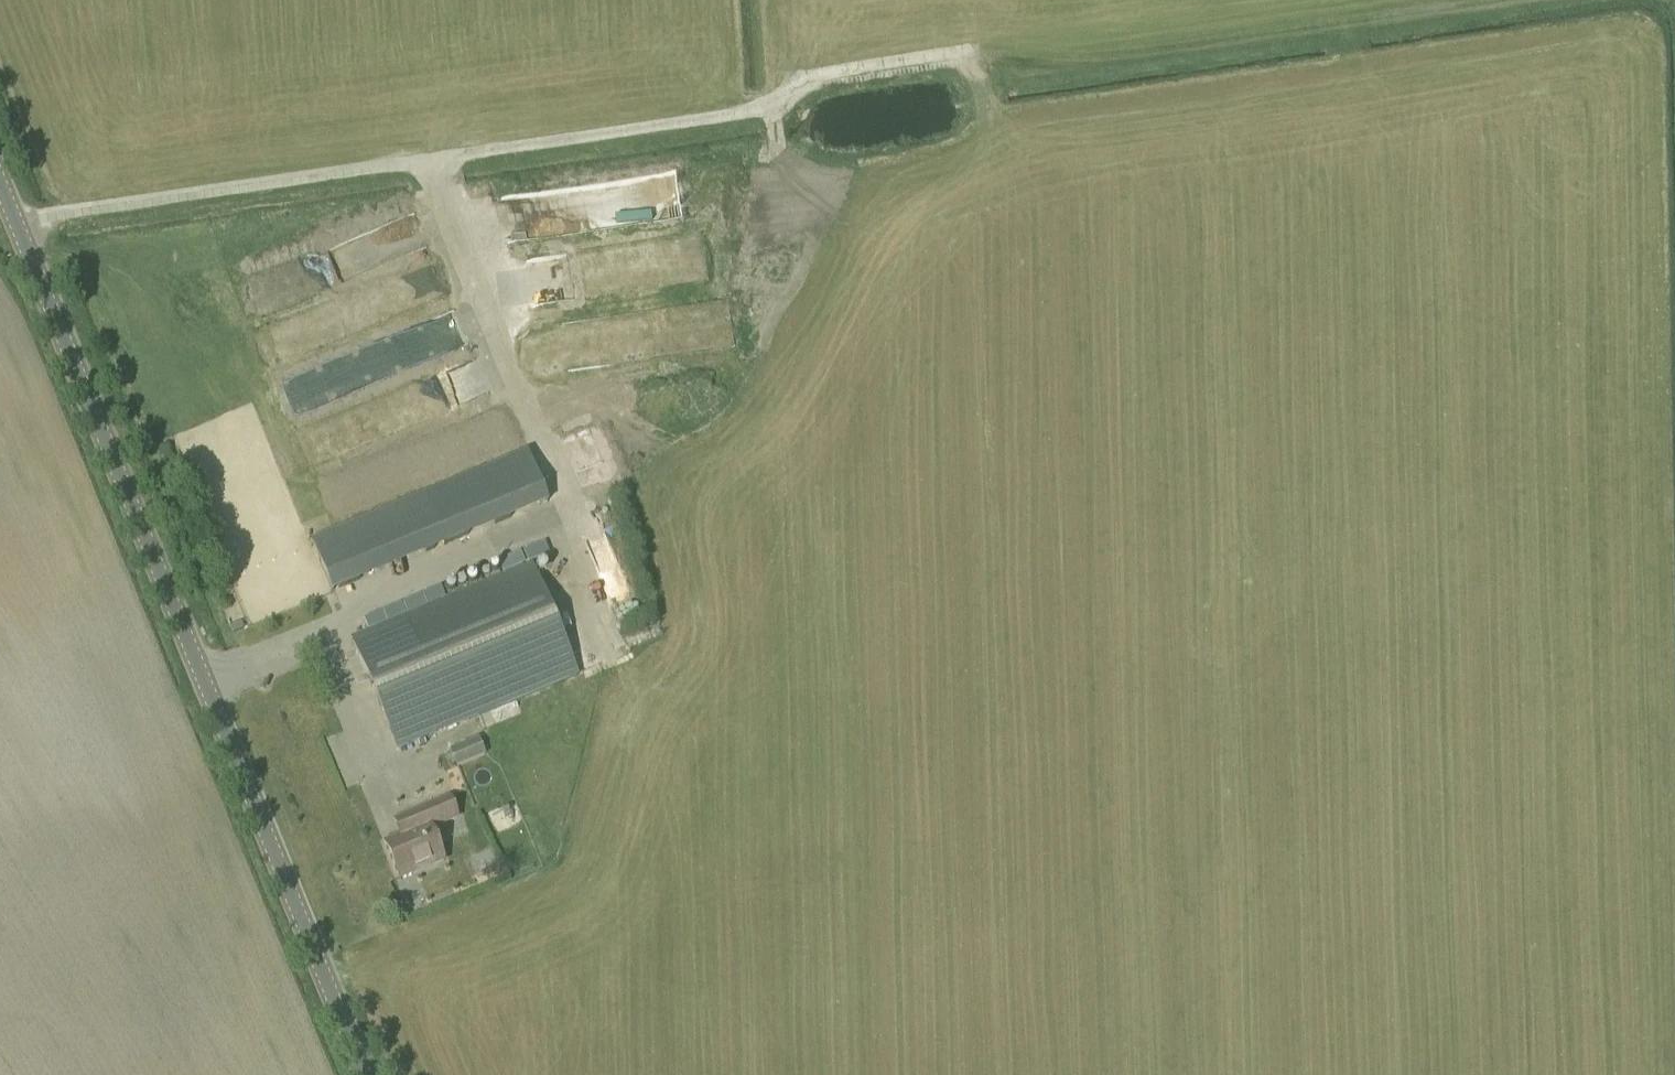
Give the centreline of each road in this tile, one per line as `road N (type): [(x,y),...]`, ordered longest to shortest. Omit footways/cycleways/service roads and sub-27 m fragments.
road 1 (track): [(15,221),(736,115),(816,77),(962,52)]
road 2 (tertiary): [(365,1074),(0,185)]
road 3 (track): [(422,161),(523,415)]

